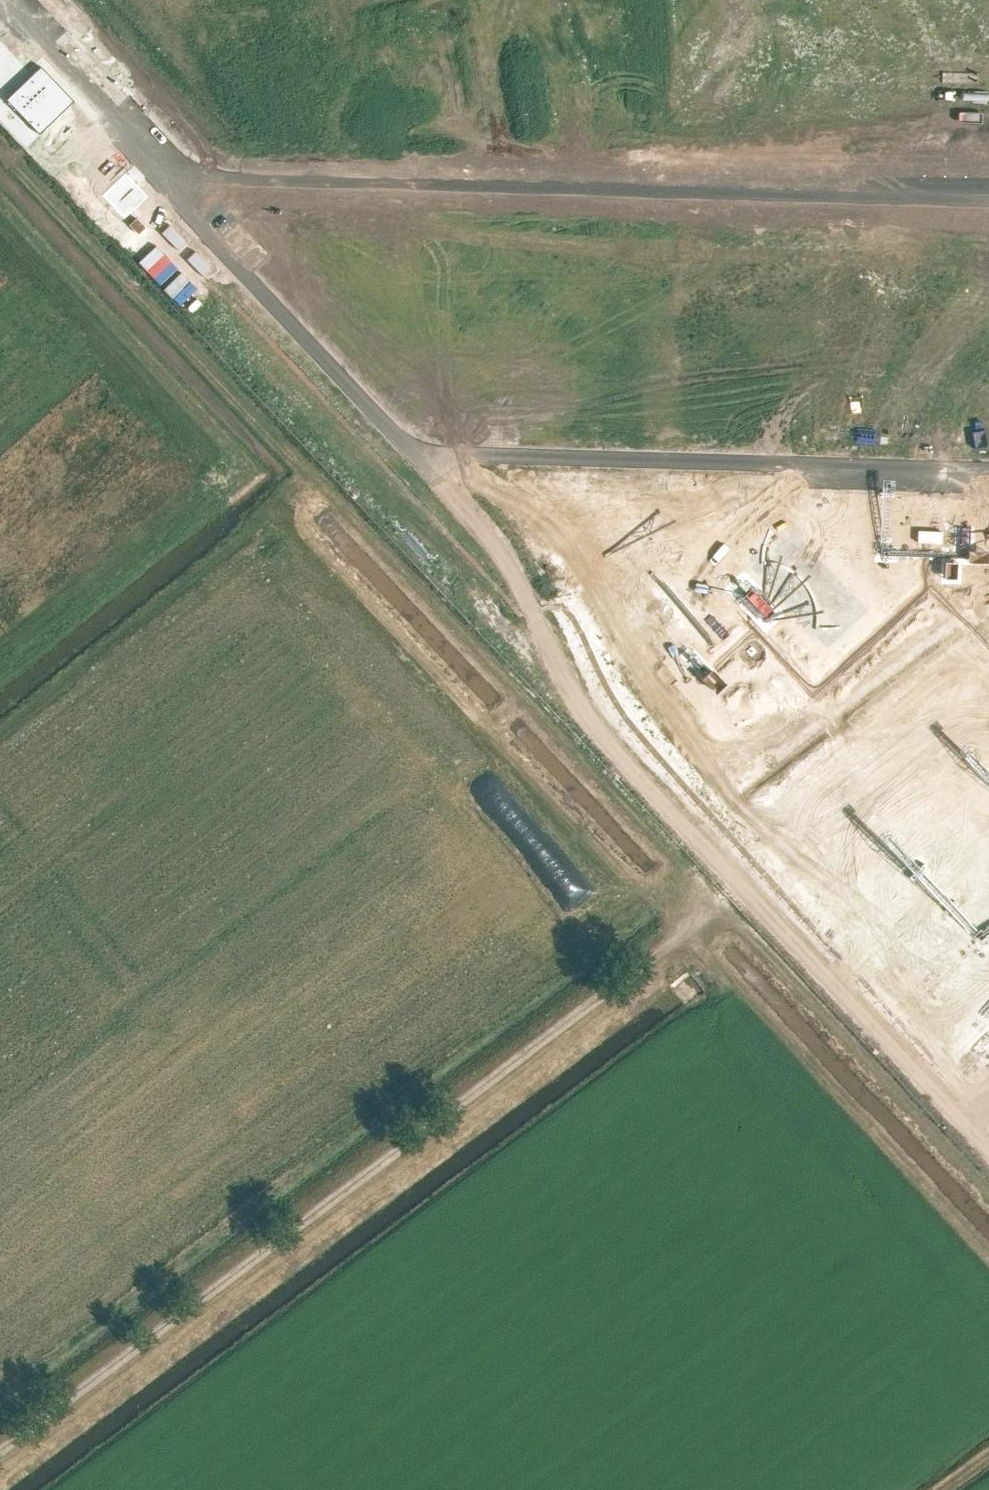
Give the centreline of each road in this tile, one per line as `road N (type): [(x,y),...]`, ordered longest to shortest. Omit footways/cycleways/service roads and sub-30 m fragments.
road 1 (track): [(988,645),(690,872),(671,936)]

